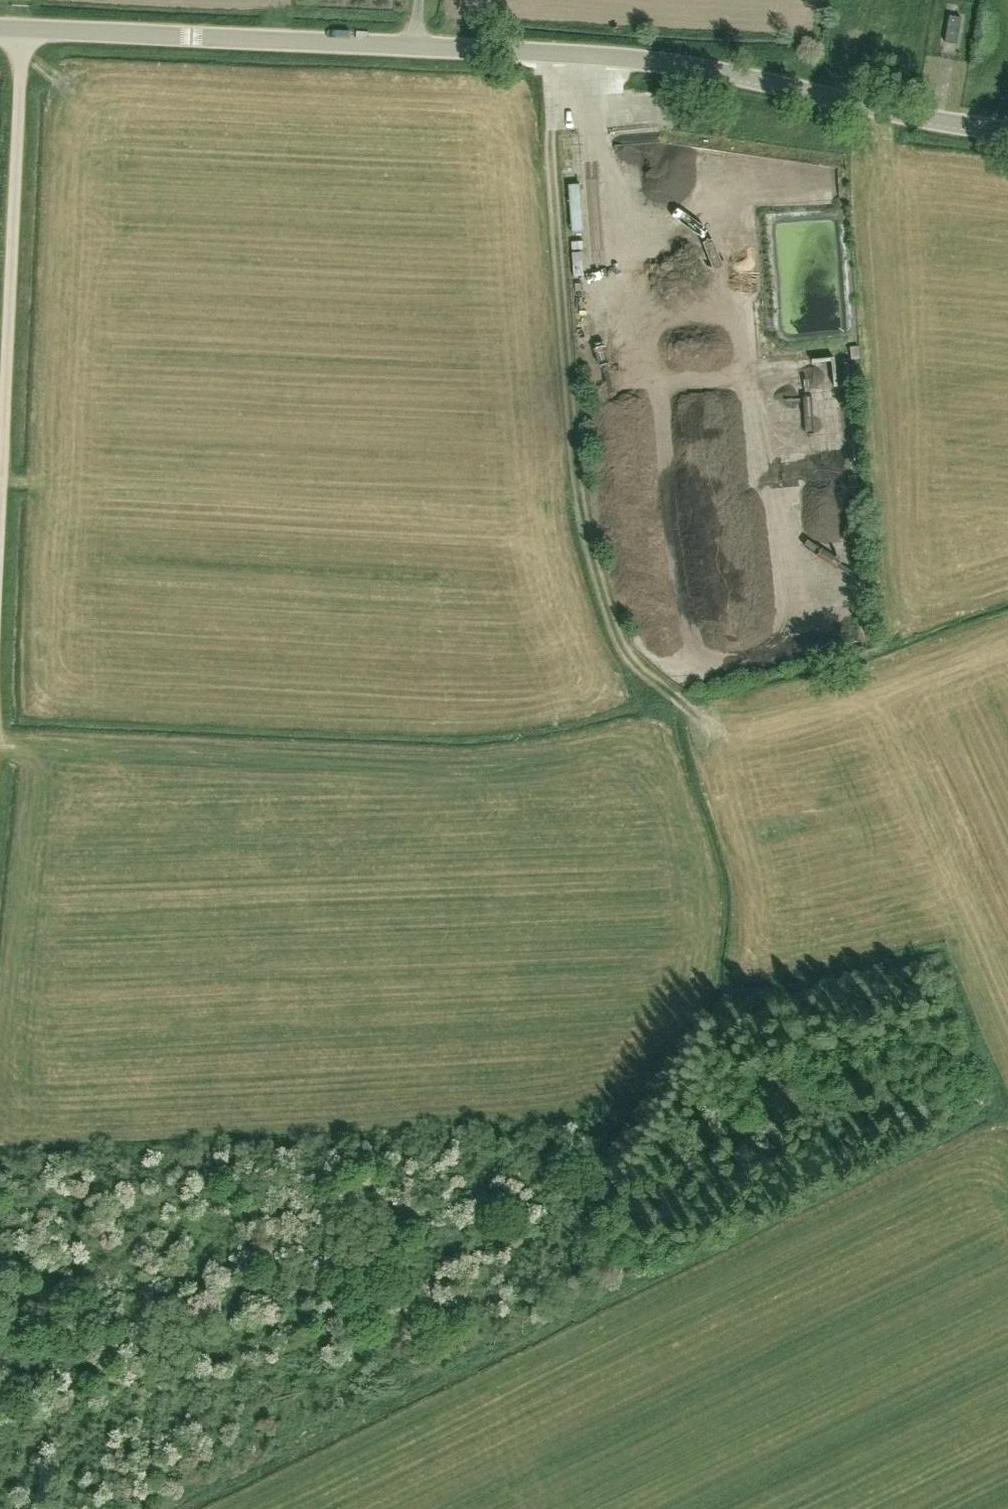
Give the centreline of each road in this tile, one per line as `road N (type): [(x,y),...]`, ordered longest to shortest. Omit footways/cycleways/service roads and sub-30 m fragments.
road 1 (tertiary): [(1007,134),(651,63),(0,28)]

